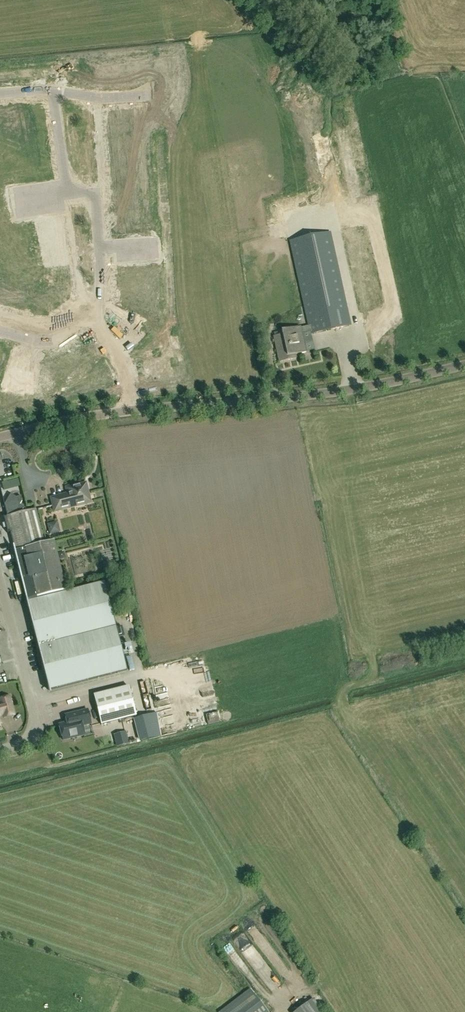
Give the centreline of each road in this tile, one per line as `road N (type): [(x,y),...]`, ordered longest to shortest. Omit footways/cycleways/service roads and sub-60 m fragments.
road 1 (tertiary): [(131,413),(342,394),(464,367)]
road 2 (residential): [(102,316),(90,200),(70,194),(52,91)]
road 3 (unclassified): [(0,751),(28,742),(36,722),(0,577)]
road 4 (tertiary): [(0,440),(131,413)]

